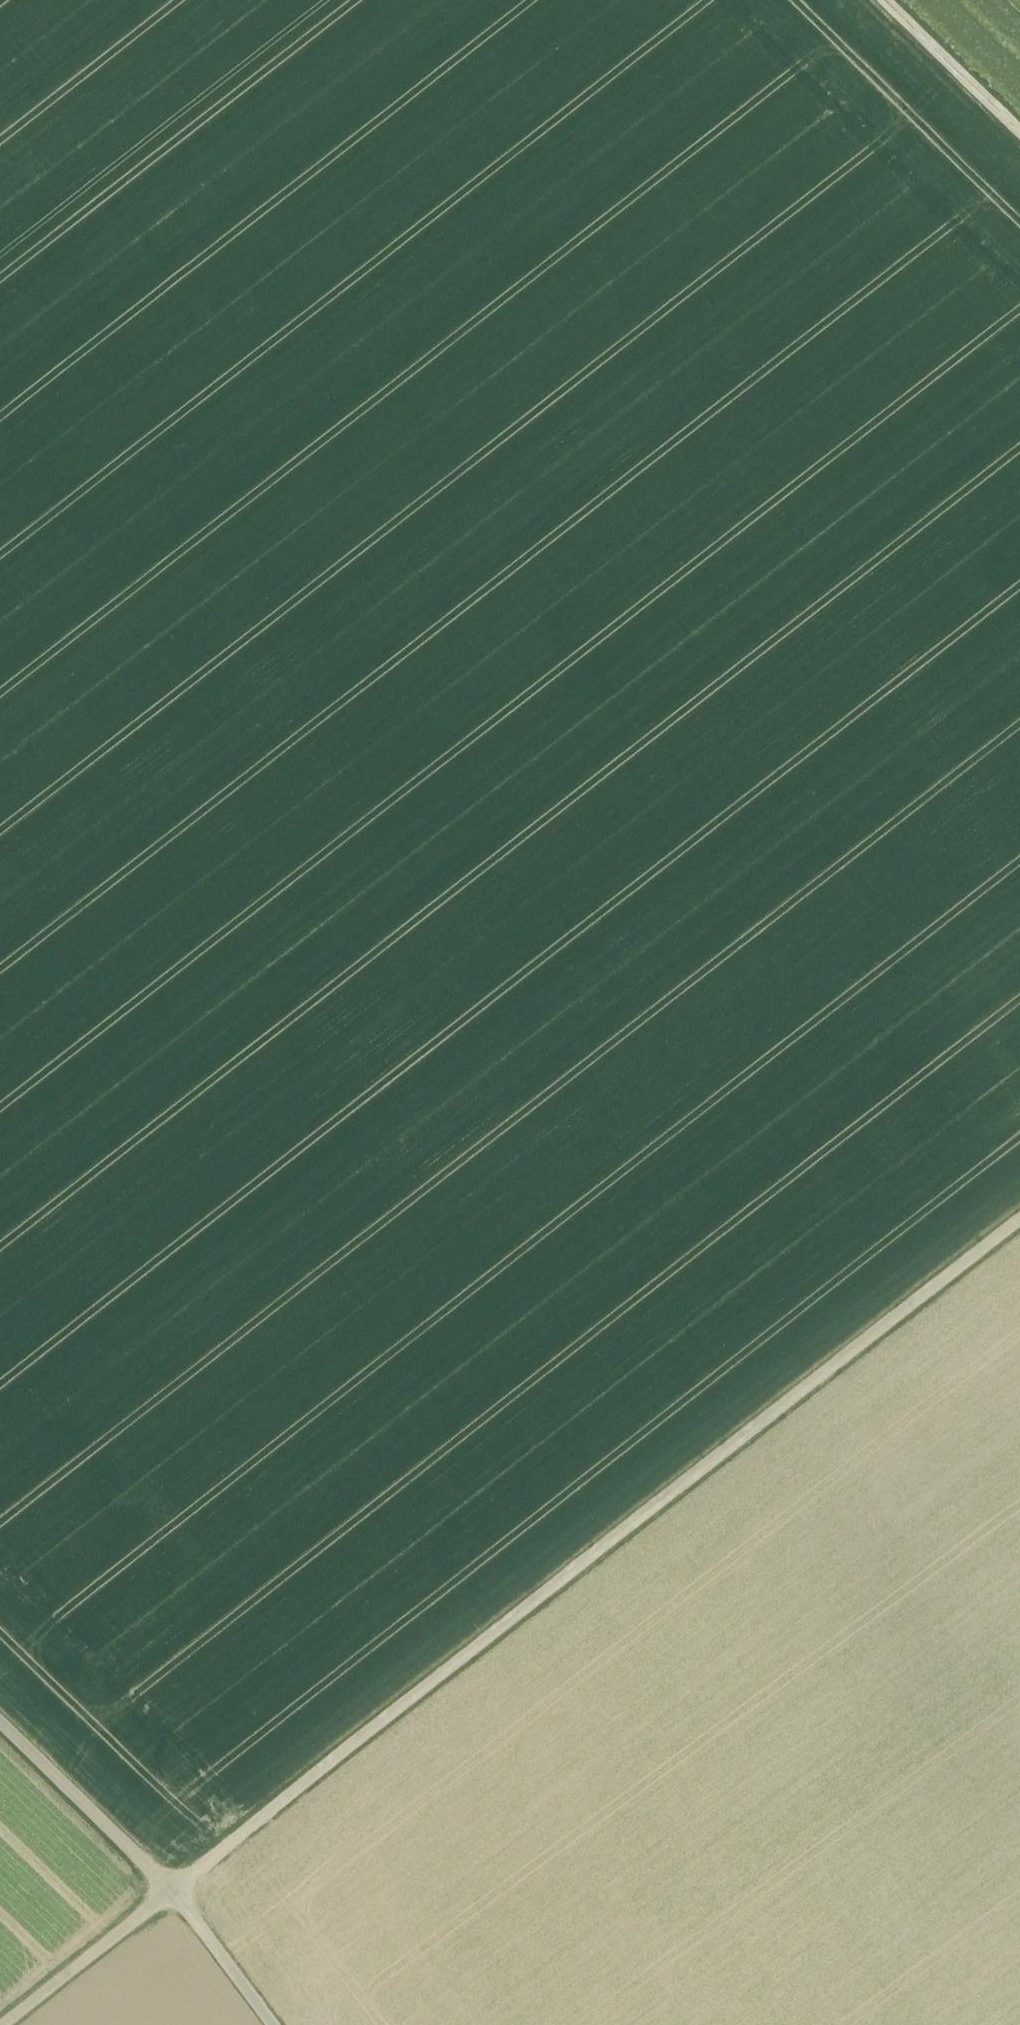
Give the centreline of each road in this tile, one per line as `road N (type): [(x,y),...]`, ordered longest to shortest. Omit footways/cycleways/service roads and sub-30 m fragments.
road 1 (track): [(3,2024),(1019,1223)]
road 2 (track): [(172,1891),(0,1722)]
road 3 (track): [(1019,137),(881,0)]
road 4 (track): [(172,1891),(271,2024)]

